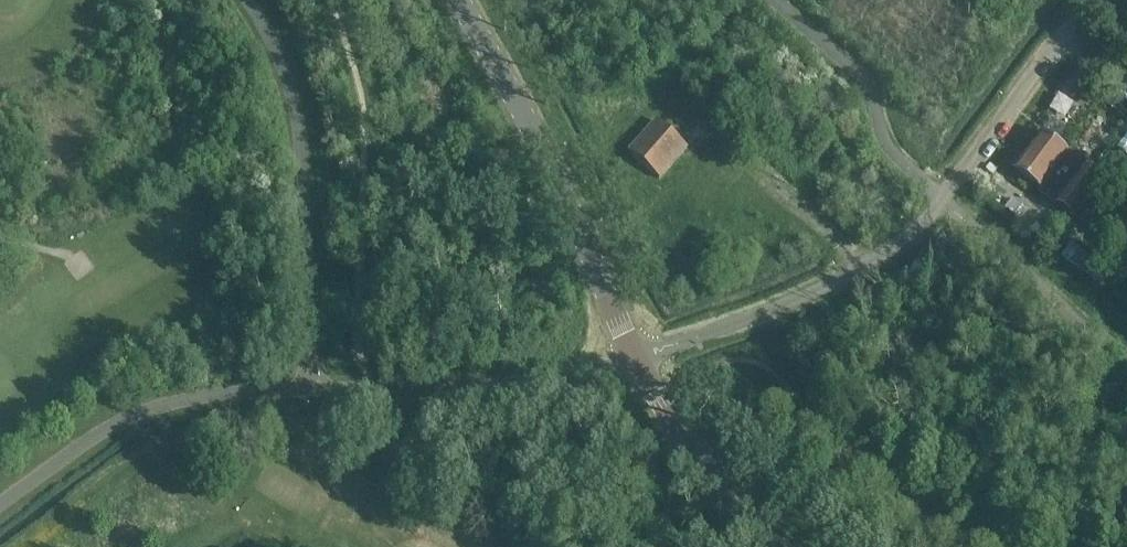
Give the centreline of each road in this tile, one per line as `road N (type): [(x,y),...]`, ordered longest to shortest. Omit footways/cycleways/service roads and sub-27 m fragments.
road 1 (tertiary): [(782,546),(717,482),(646,378),(540,148),(459,0)]

